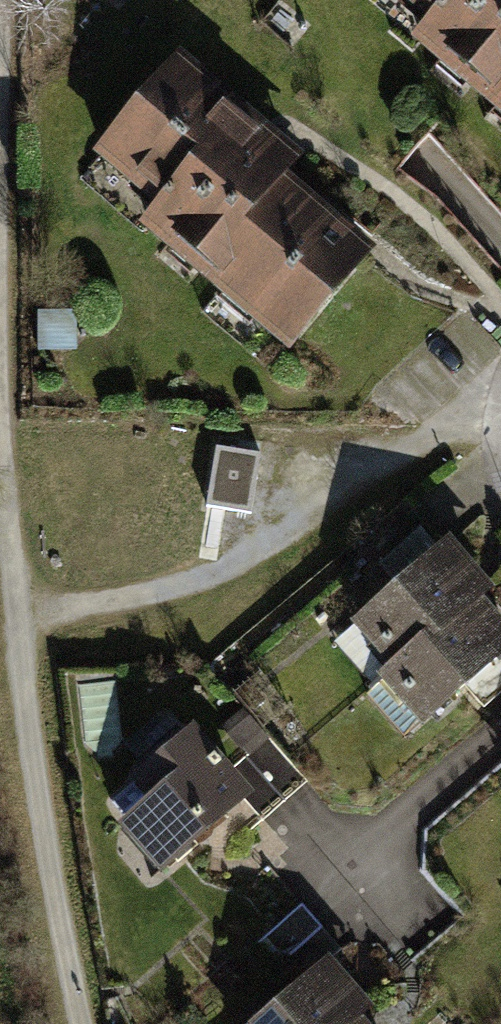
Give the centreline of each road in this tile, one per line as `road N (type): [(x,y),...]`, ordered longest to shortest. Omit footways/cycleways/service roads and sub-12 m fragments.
road 1 (track): [(83,1023),(36,810),(0,436)]
road 2 (track): [(500,427),(411,448),(314,523),(165,595),(18,613)]

